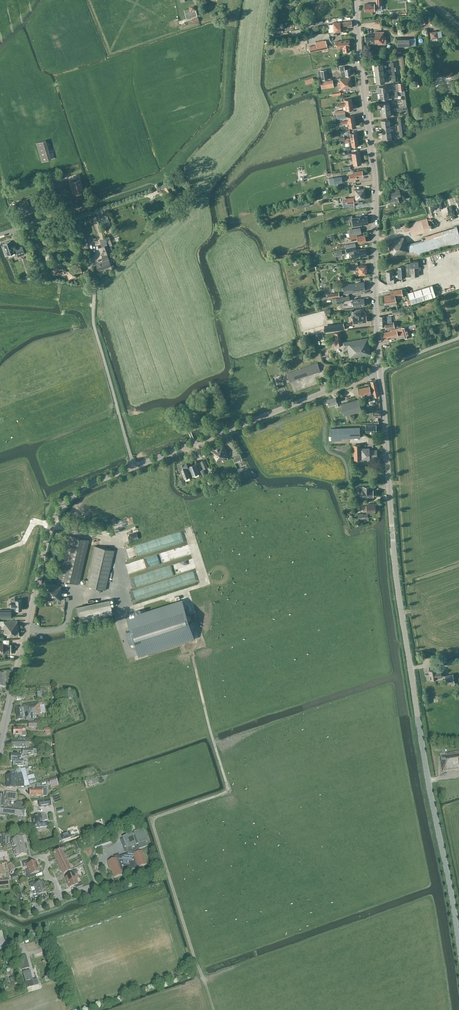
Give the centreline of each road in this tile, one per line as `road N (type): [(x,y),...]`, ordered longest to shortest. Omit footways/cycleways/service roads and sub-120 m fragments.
road 1 (tertiary): [(0,752),(51,525),(68,506),(102,480),(380,370)]
road 2 (tertiary): [(458,946),(400,597),(380,370)]
road 3 (tertiary): [(380,370),(375,173),(356,0)]

